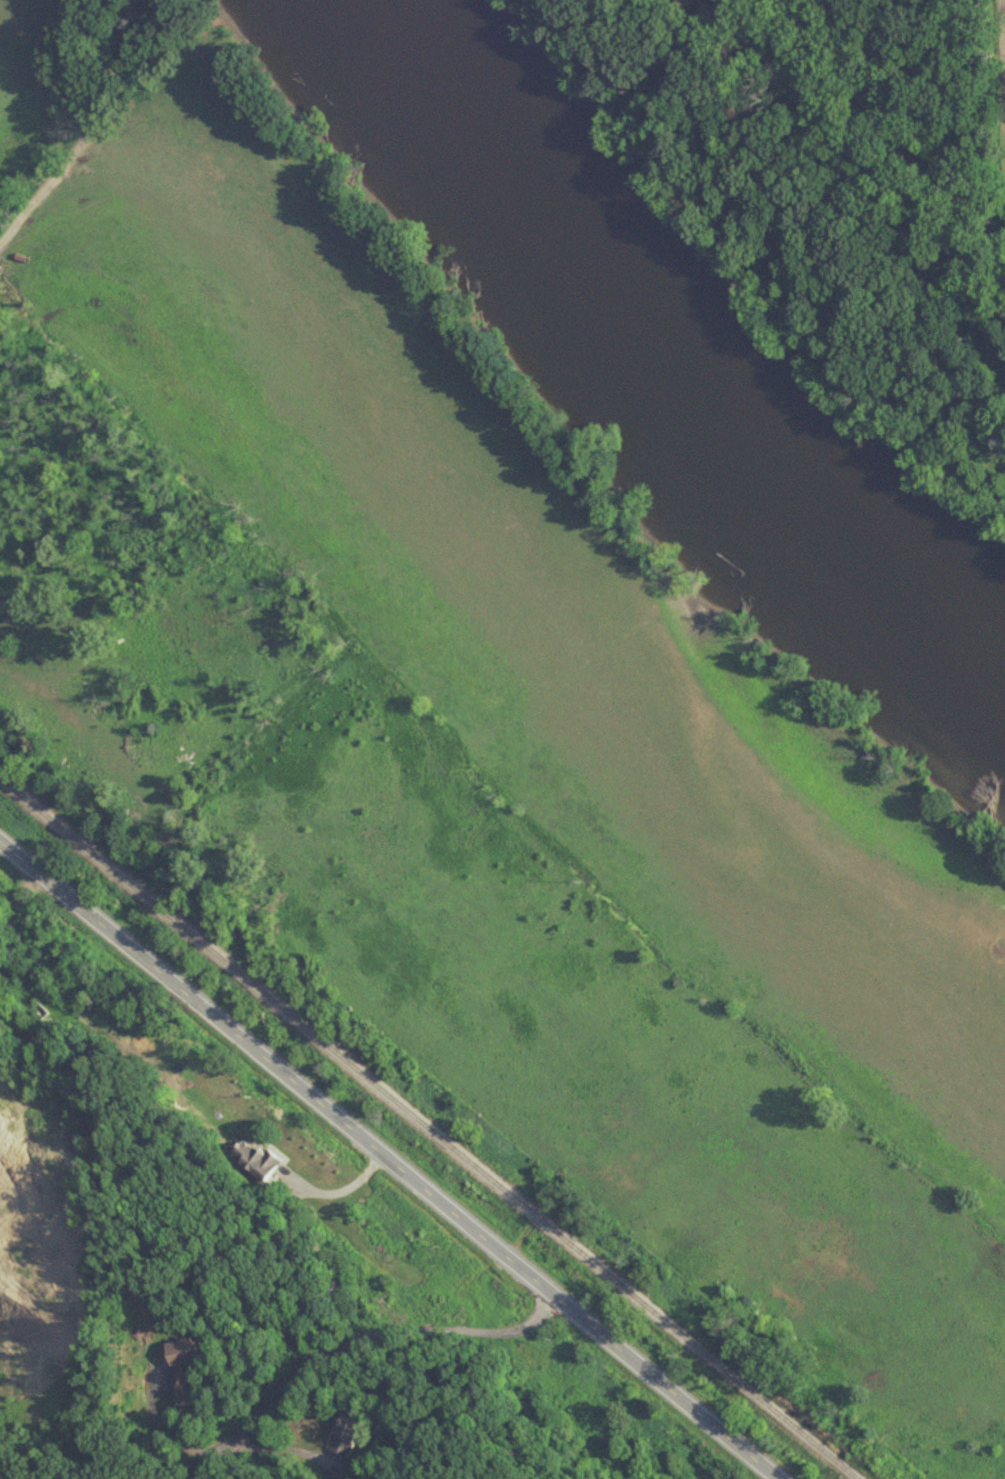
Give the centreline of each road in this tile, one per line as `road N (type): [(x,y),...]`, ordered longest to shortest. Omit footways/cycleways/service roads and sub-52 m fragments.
road 1 (tertiary): [(0,842),(779,1478)]

